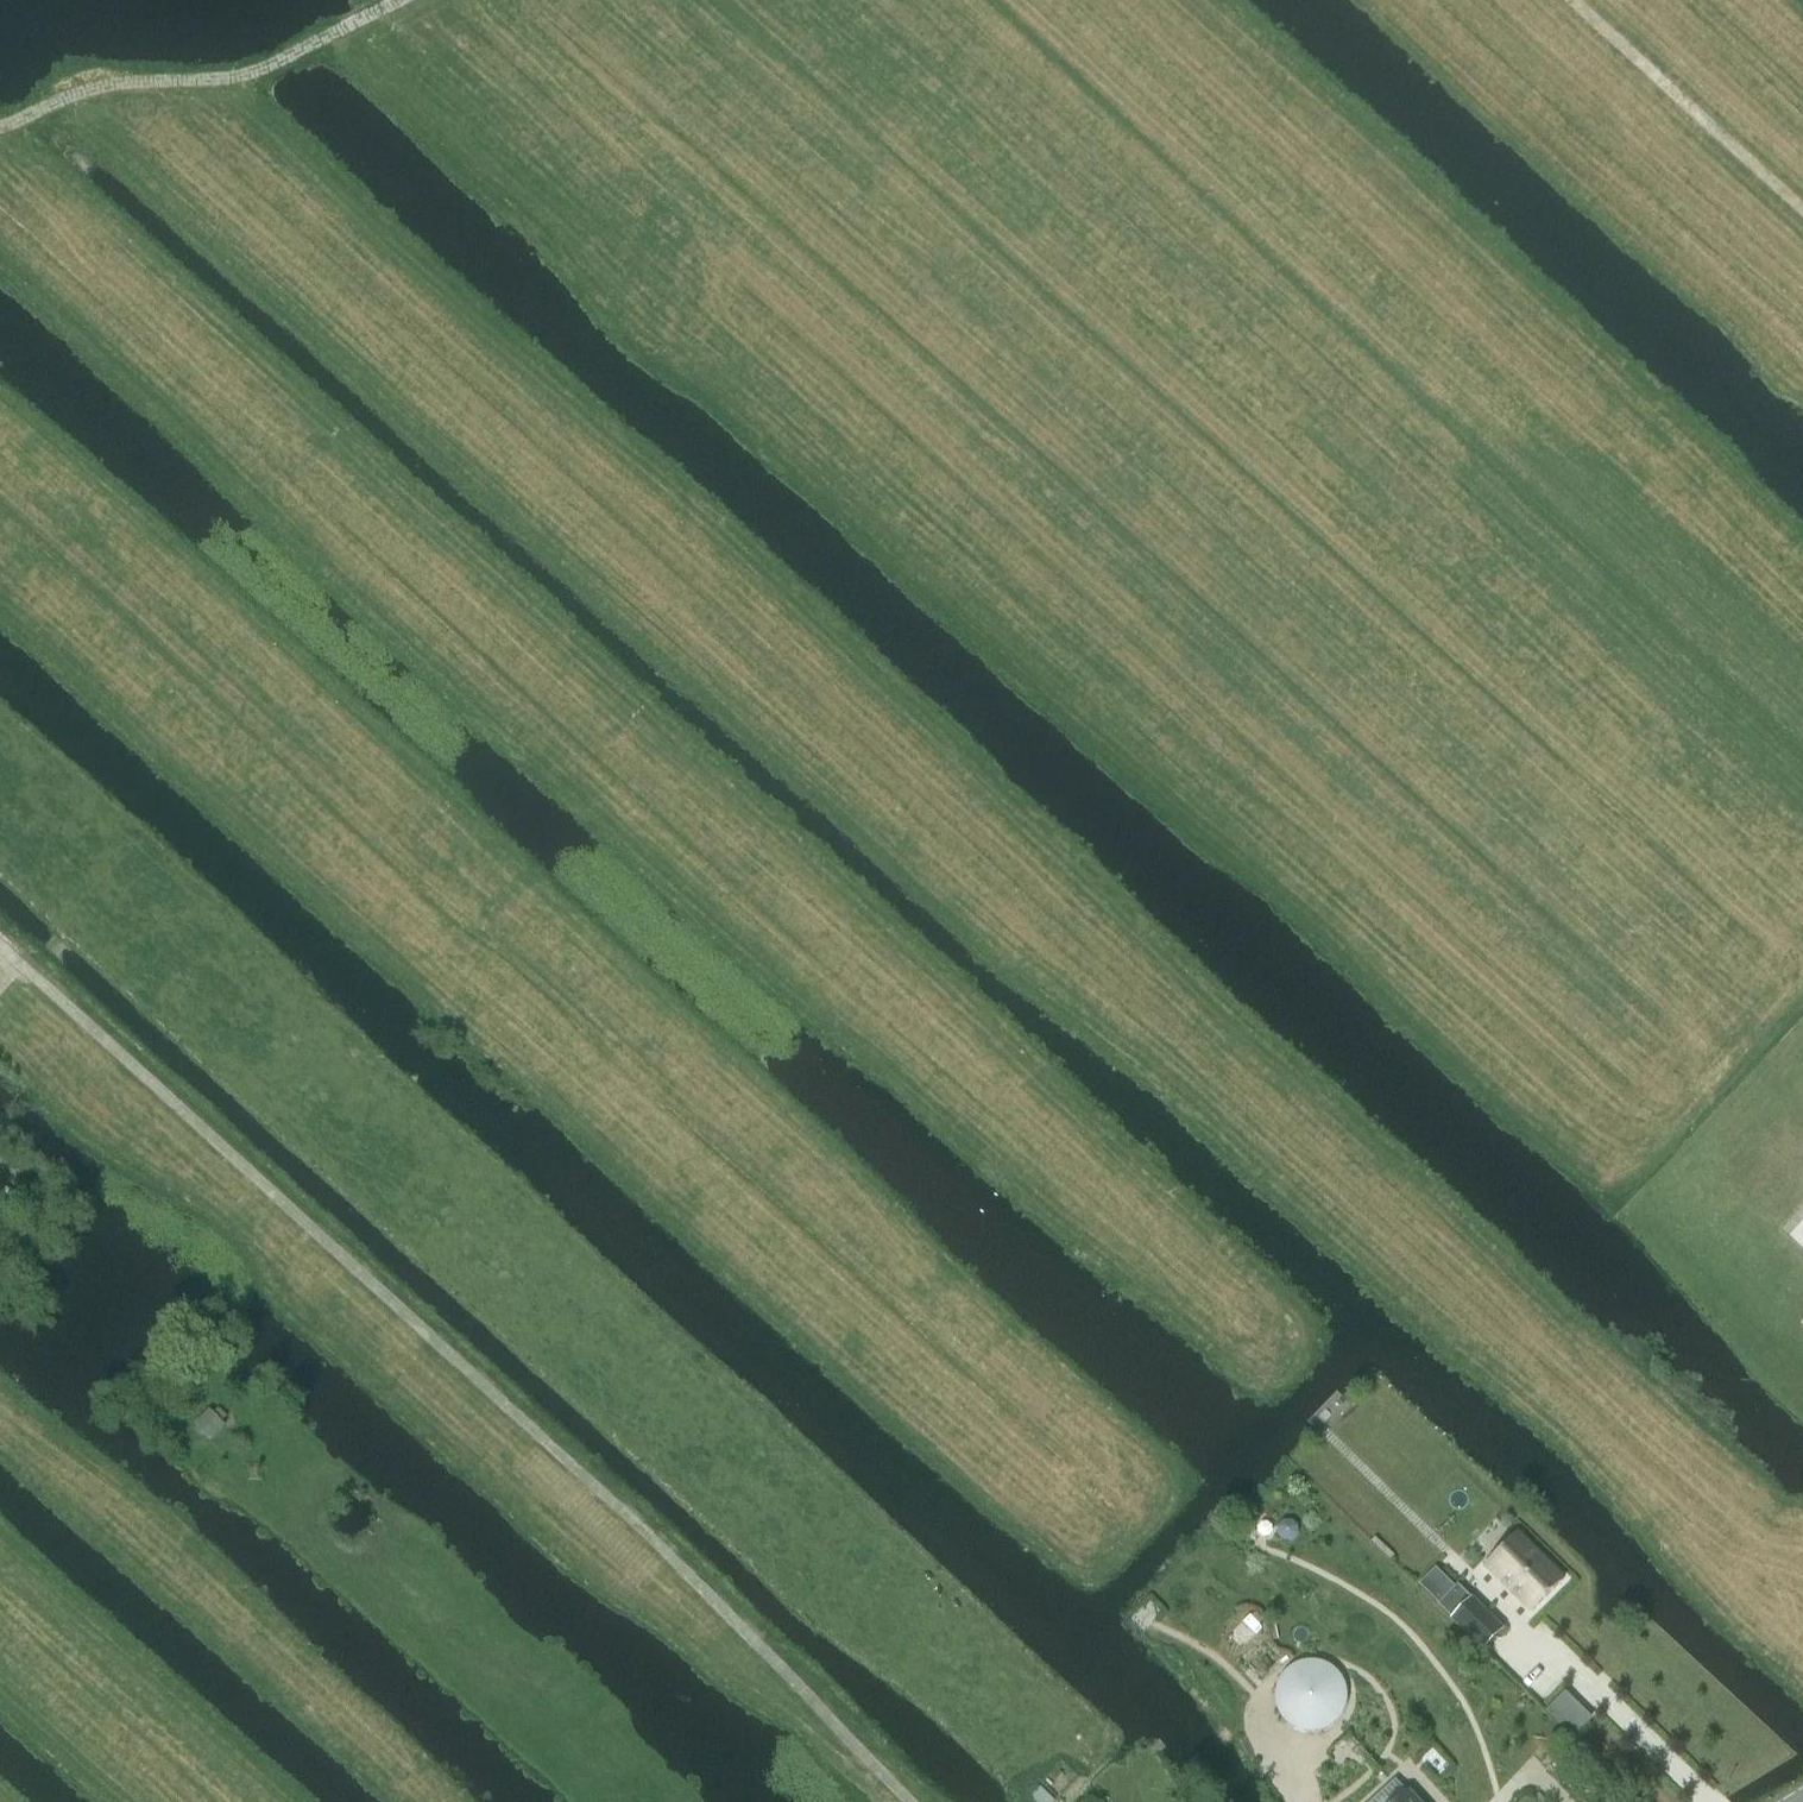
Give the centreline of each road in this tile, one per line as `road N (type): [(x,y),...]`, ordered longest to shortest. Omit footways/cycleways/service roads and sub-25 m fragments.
road 1 (track): [(908,1801),(606,1494),(0,943)]
road 2 (track): [(1390,1256),(1802,1680)]
road 3 (track): [(401,0),(232,78),(122,82),(0,129)]
road 4 (track): [(1577,0),(1802,206)]

